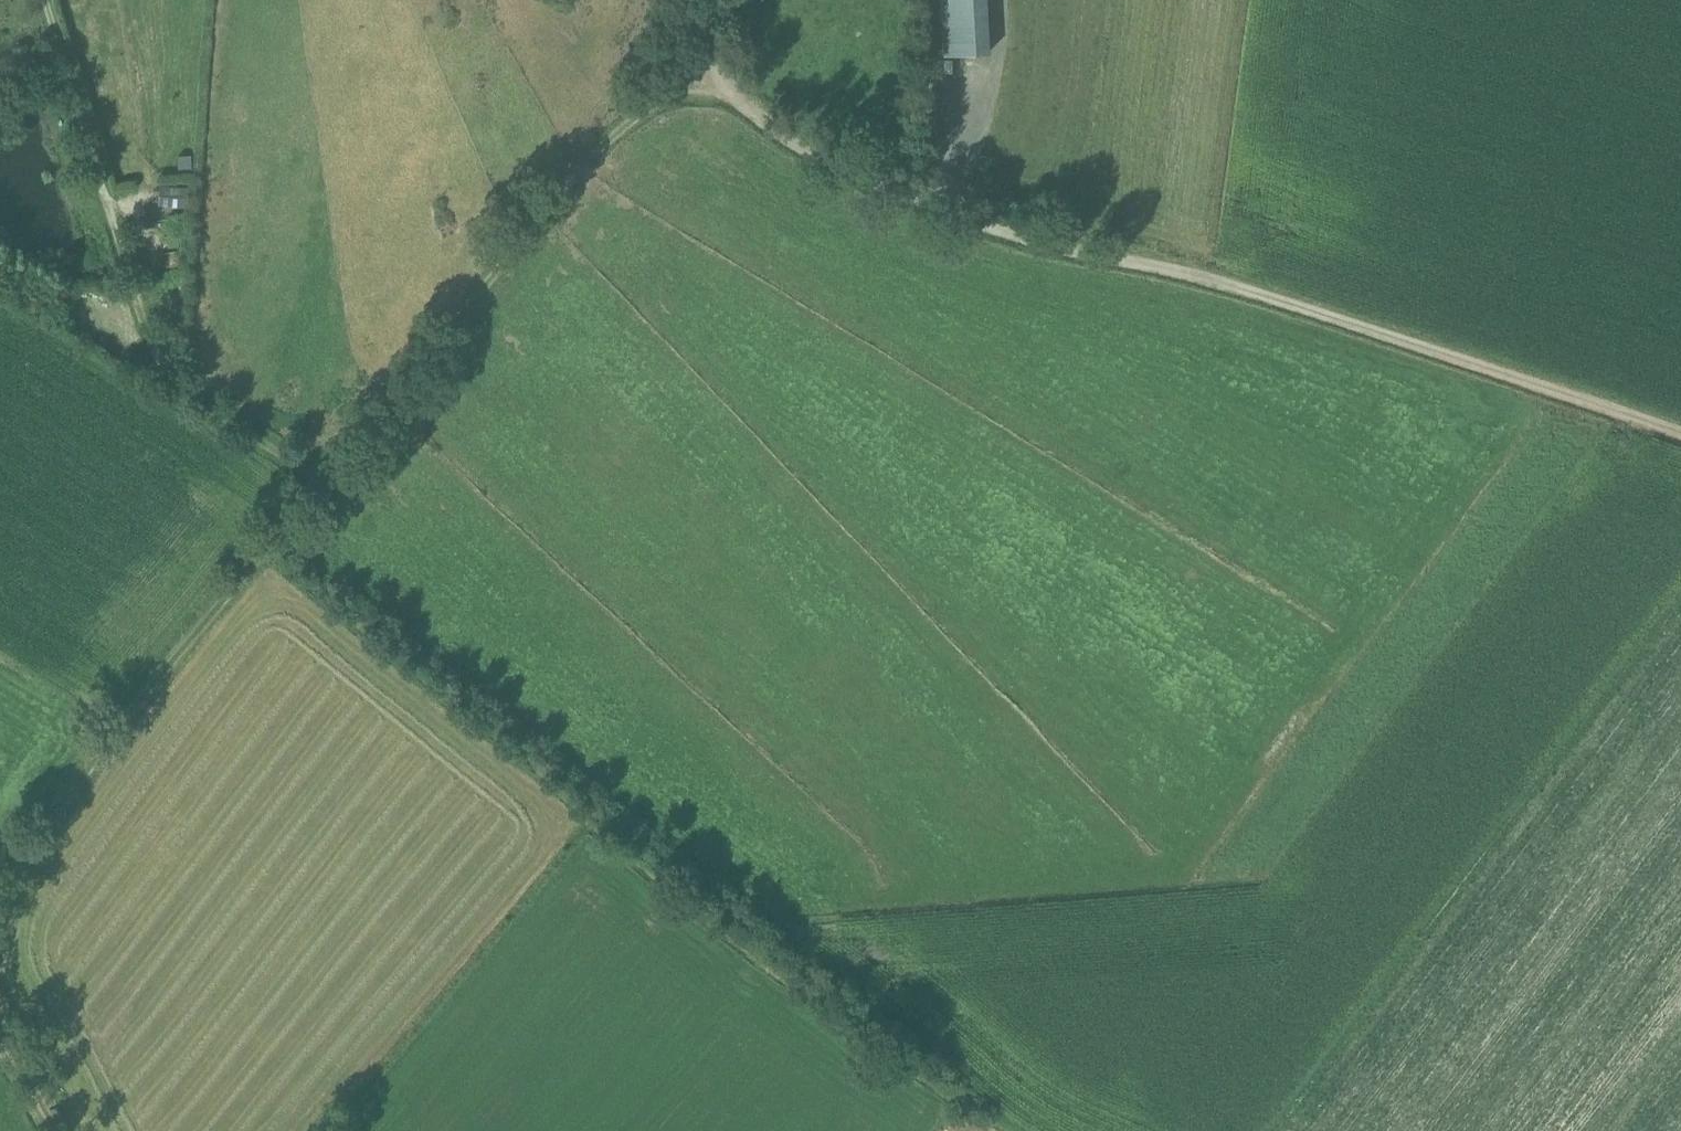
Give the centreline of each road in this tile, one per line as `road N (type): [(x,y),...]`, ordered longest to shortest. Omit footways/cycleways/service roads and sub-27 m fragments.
road 1 (track): [(1680,434),(1266,295),(919,201),(816,155),(704,74),(600,150),(316,475),(109,740),(0,895)]
road 2 (track): [(43,0),(158,367),(316,475)]
road 3 (track): [(0,1026),(60,1130)]

